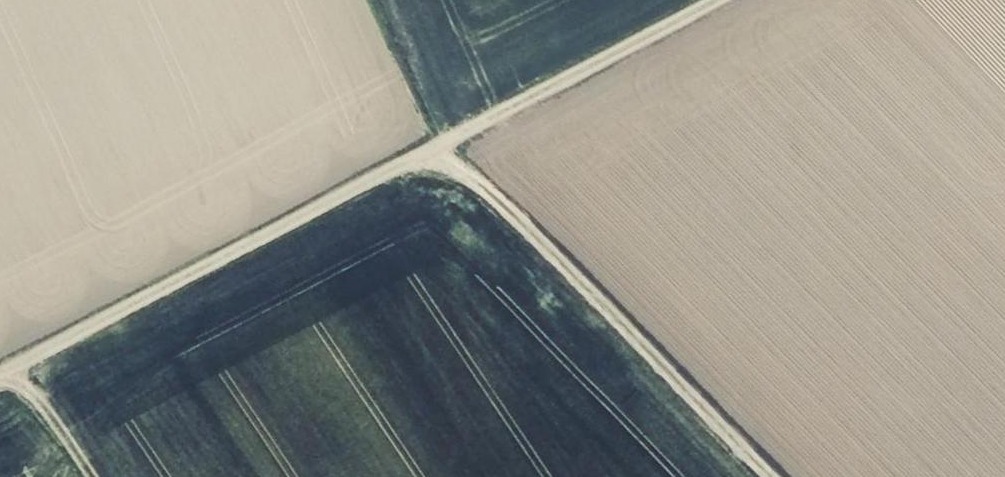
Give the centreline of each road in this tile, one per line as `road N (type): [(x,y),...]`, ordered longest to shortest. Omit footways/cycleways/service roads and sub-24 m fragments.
road 1 (track): [(0,376),(419,161),(699,0)]
road 2 (track): [(432,154),(502,203),(773,476)]
road 3 (track): [(6,373),(45,409),(91,476)]

